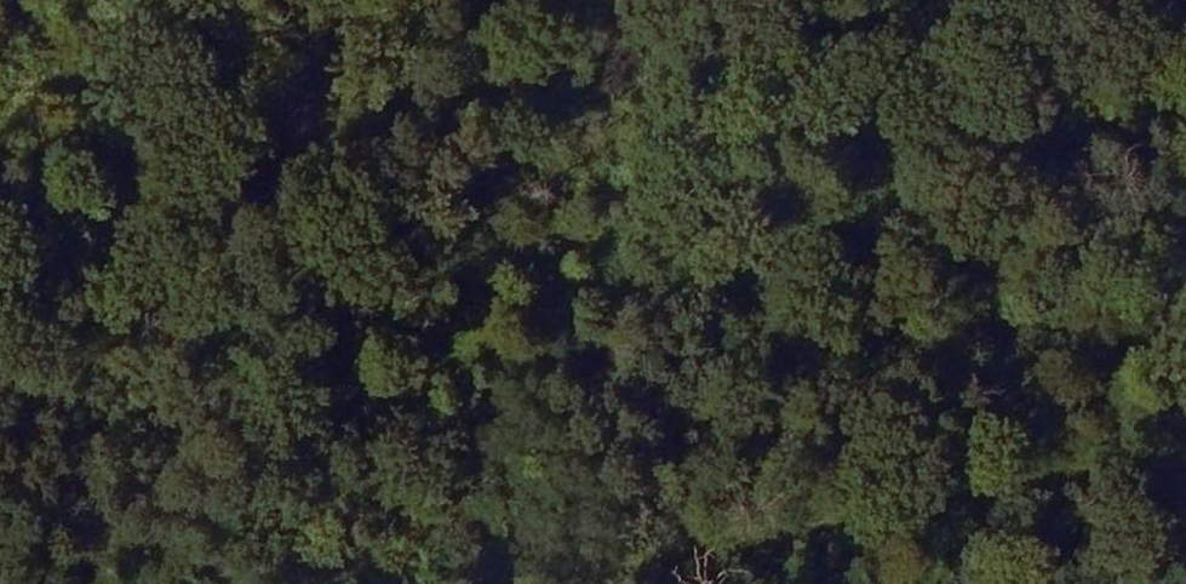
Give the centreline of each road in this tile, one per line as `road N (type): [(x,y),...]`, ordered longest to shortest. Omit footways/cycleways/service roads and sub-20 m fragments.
road 1 (track): [(1185,428),(354,583)]
road 2 (track): [(214,583),(795,0)]

